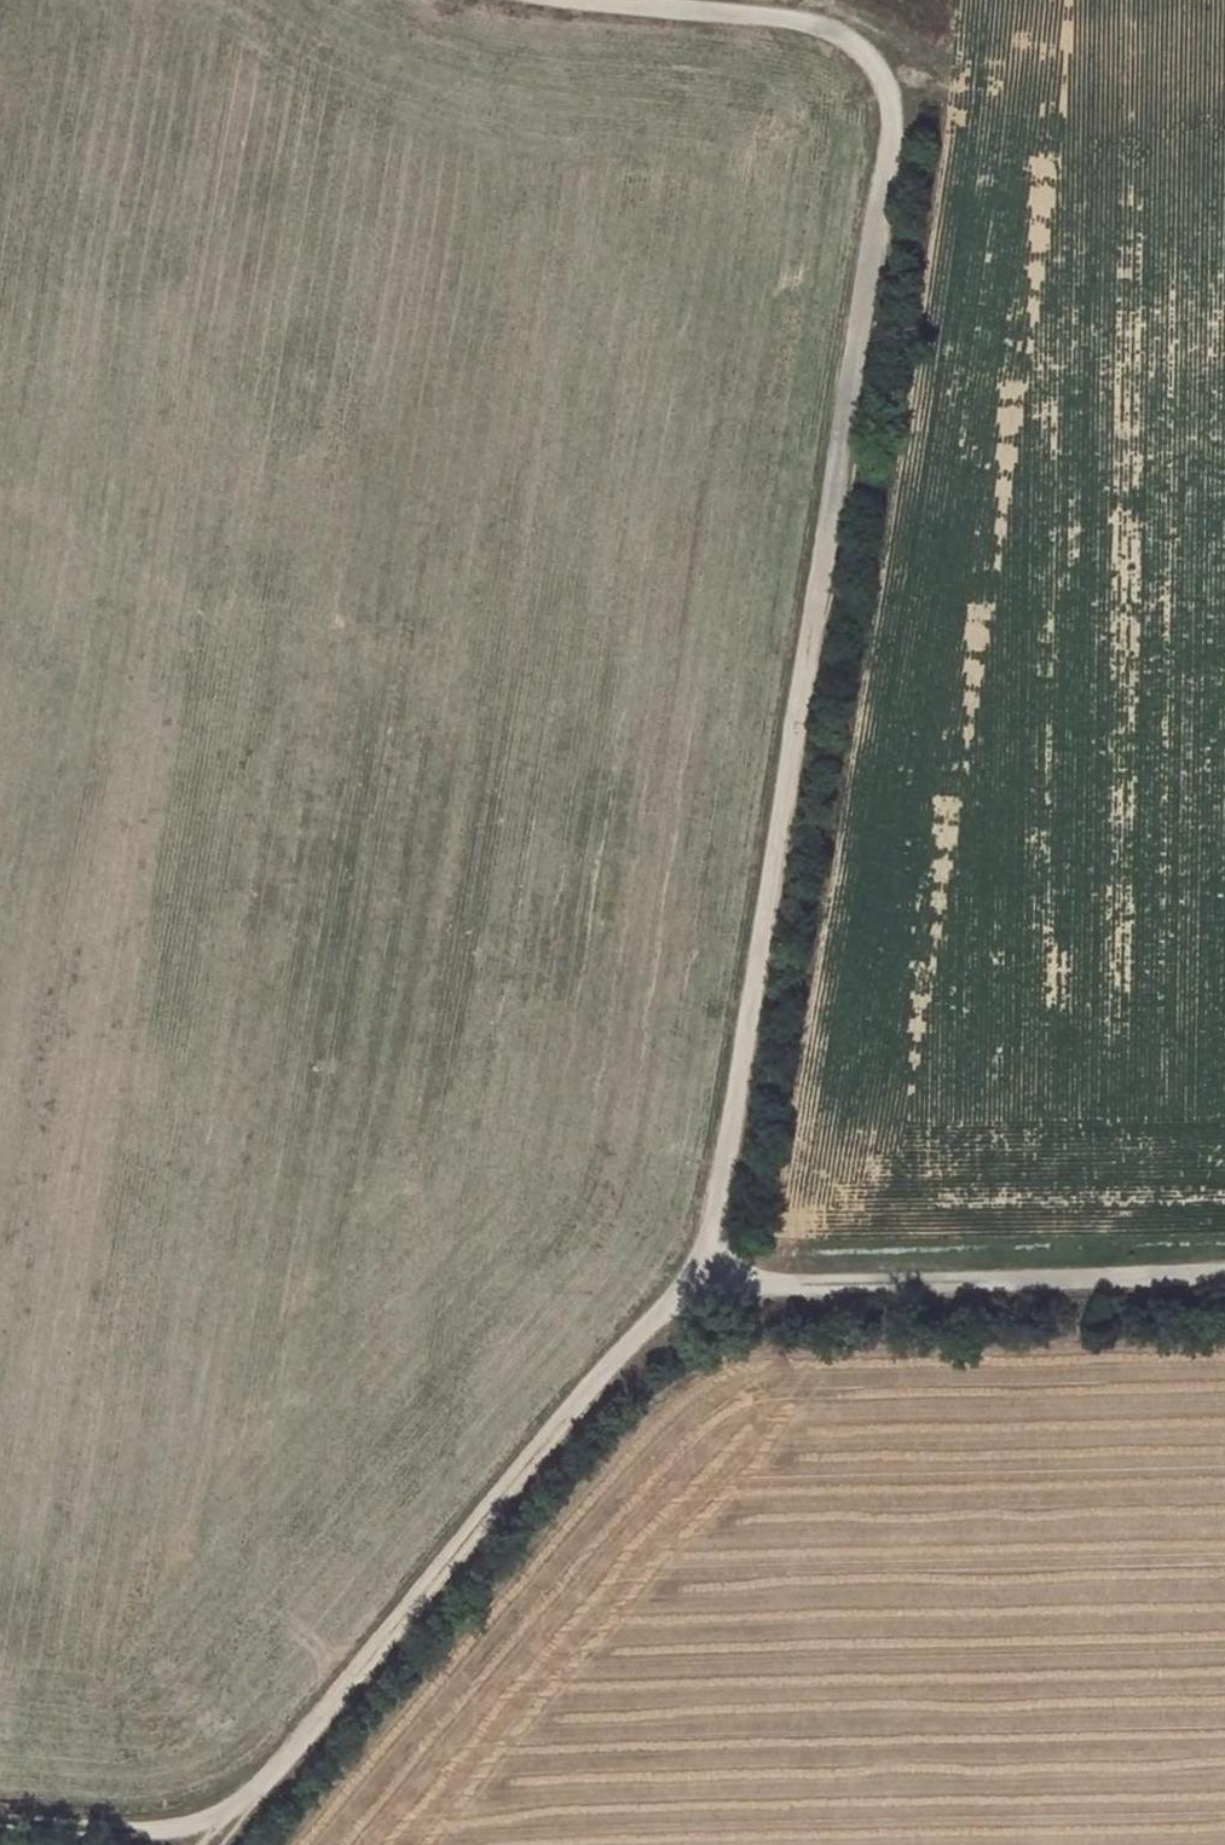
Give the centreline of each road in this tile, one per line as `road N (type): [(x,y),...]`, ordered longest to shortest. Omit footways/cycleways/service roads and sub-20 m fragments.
road 1 (track): [(616,0),(825,27),(865,51),(886,83),(896,120),(707,1270)]
road 2 (track): [(707,1270),(567,1408),(242,1809)]
road 3 (track): [(1224,1272),(790,1287),(707,1270)]
road 4 (track): [(242,1809),(155,1828),(0,1819)]

